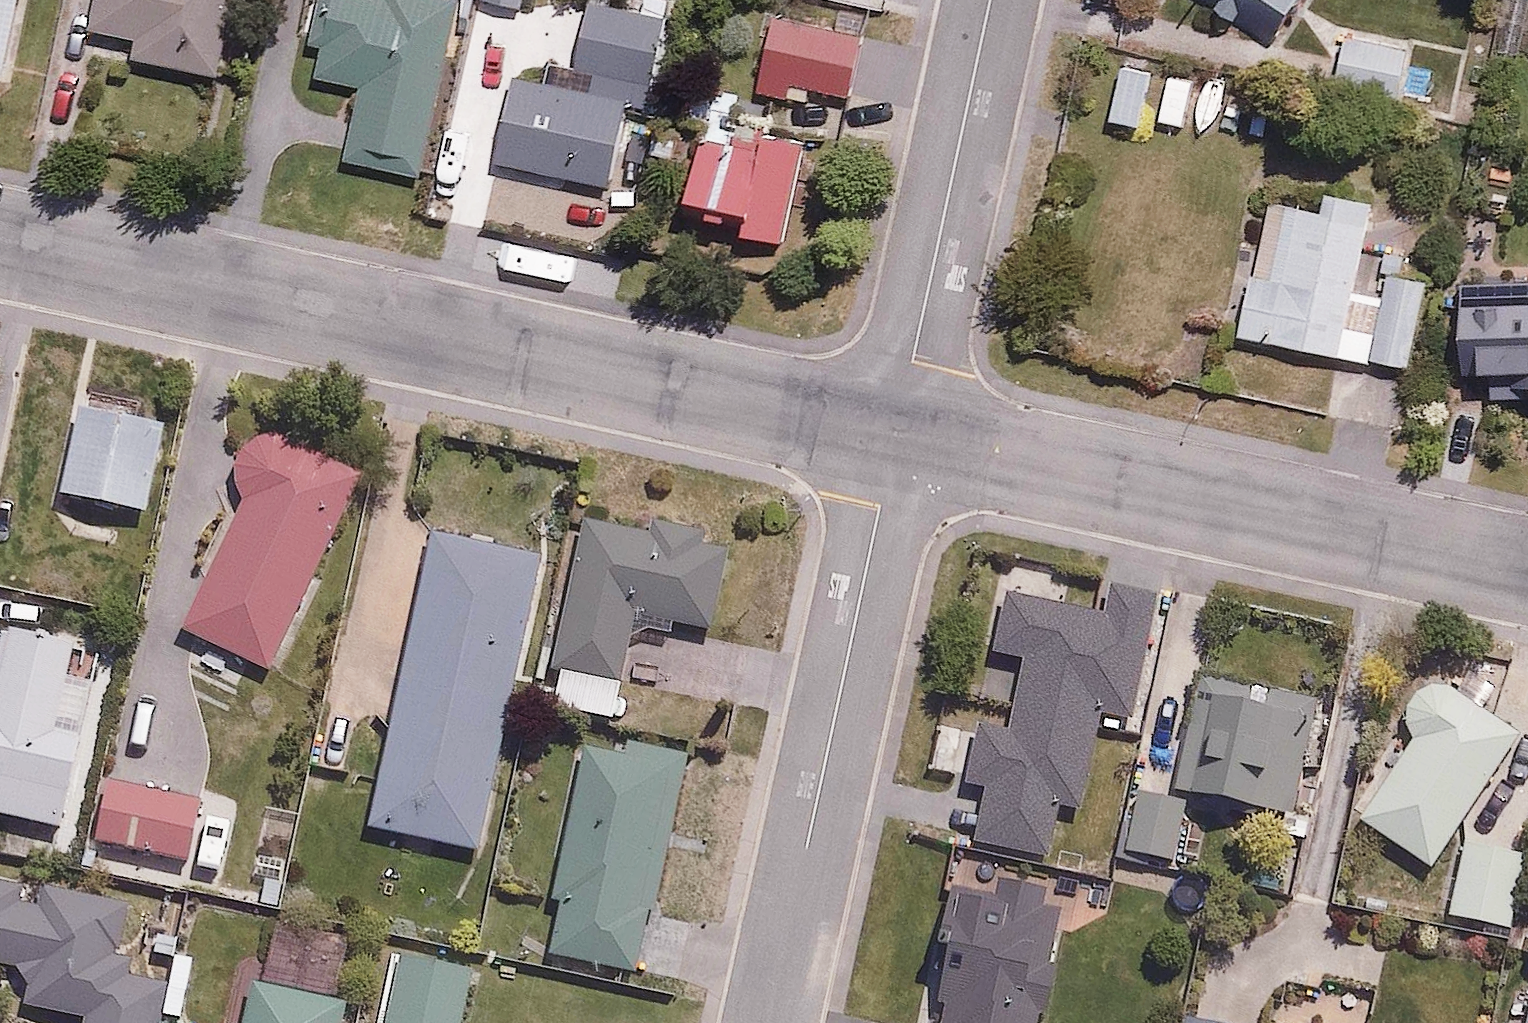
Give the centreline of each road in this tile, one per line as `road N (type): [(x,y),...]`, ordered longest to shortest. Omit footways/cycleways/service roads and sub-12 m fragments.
road 1 (residential): [(896,438),(0,246)]
road 2 (residential): [(1527,574),(896,438)]
road 3 (residential): [(896,438),(770,1022)]
road 4 (residential): [(992,0),(896,438)]

